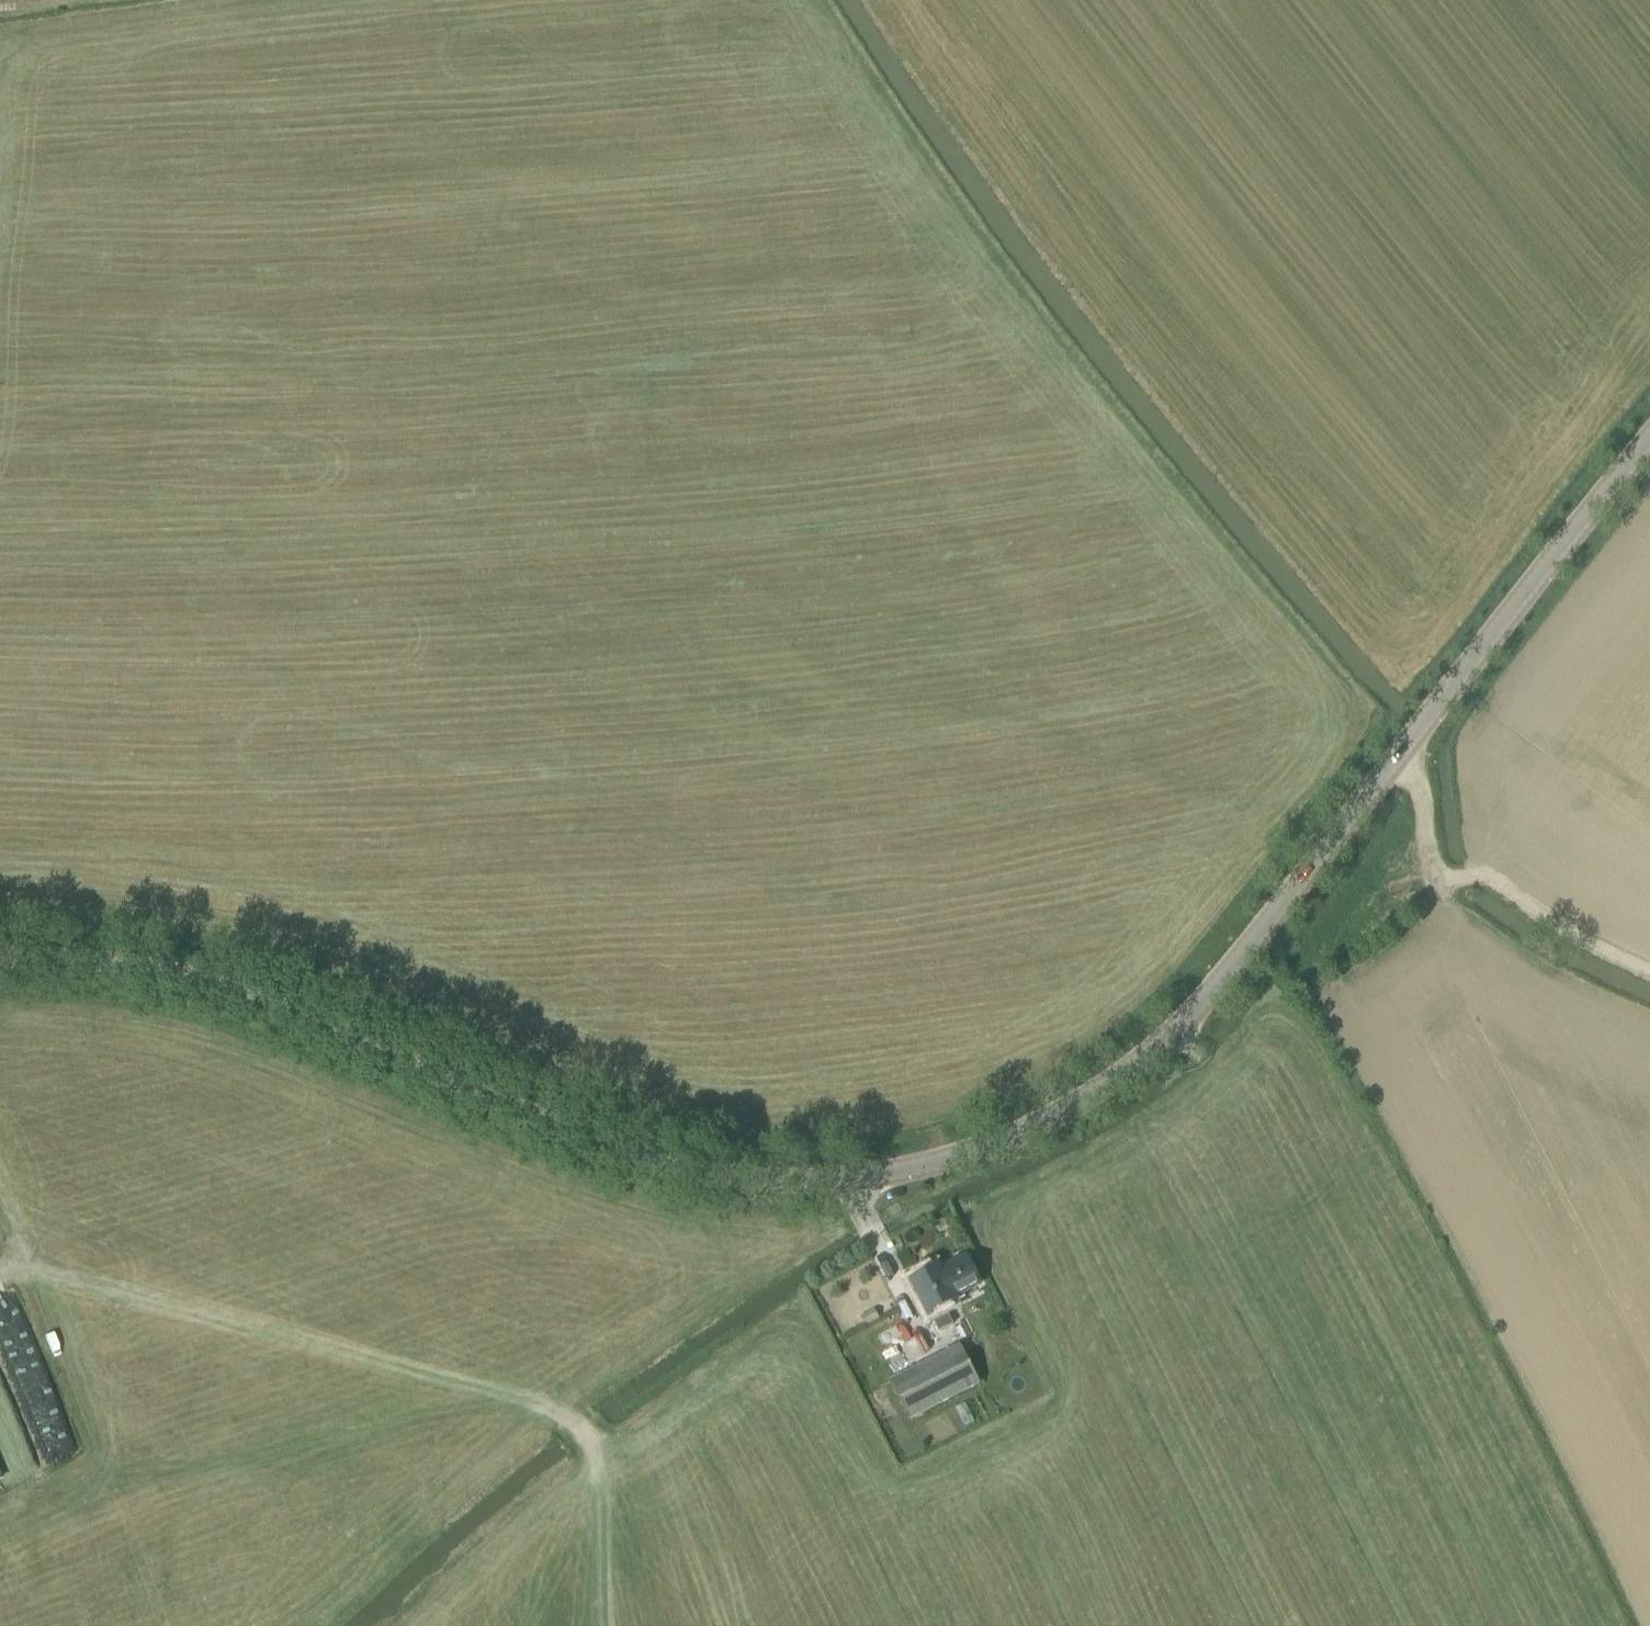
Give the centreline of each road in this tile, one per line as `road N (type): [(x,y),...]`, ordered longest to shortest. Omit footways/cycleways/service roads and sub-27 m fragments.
road 1 (secondary): [(1395,758),(1254,940),(1157,1047),(1034,1126),(891,1172),(772,1180),(681,1168),(587,1138),(213,986),(110,964),(0,959)]
road 2 (secondary): [(1395,758),(1649,440)]
road 3 (track): [(1395,758),(1425,793),(1438,872),(1493,880),(1560,926),(1649,970)]

